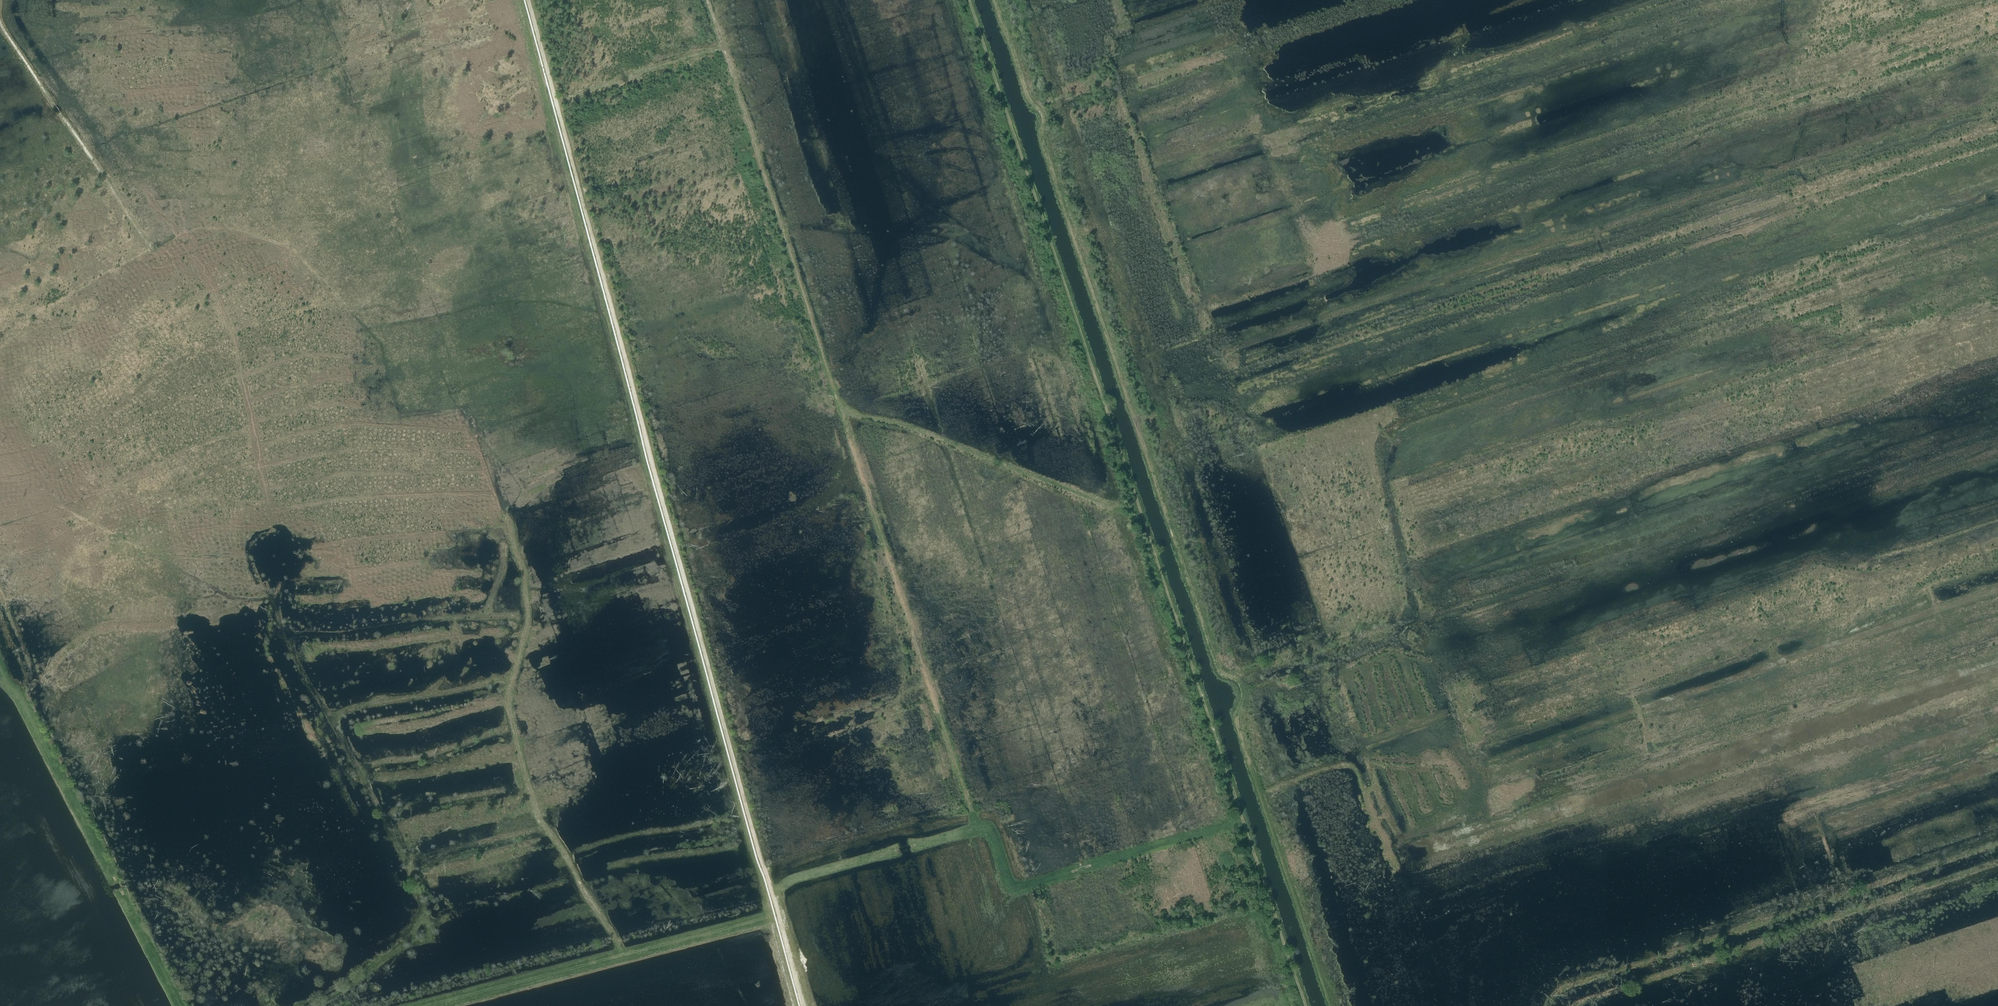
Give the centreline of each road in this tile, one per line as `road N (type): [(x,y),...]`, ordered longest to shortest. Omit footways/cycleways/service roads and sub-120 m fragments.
road 1 (track): [(1302,1005),(969,0)]
road 2 (track): [(530,0),(774,898)]

